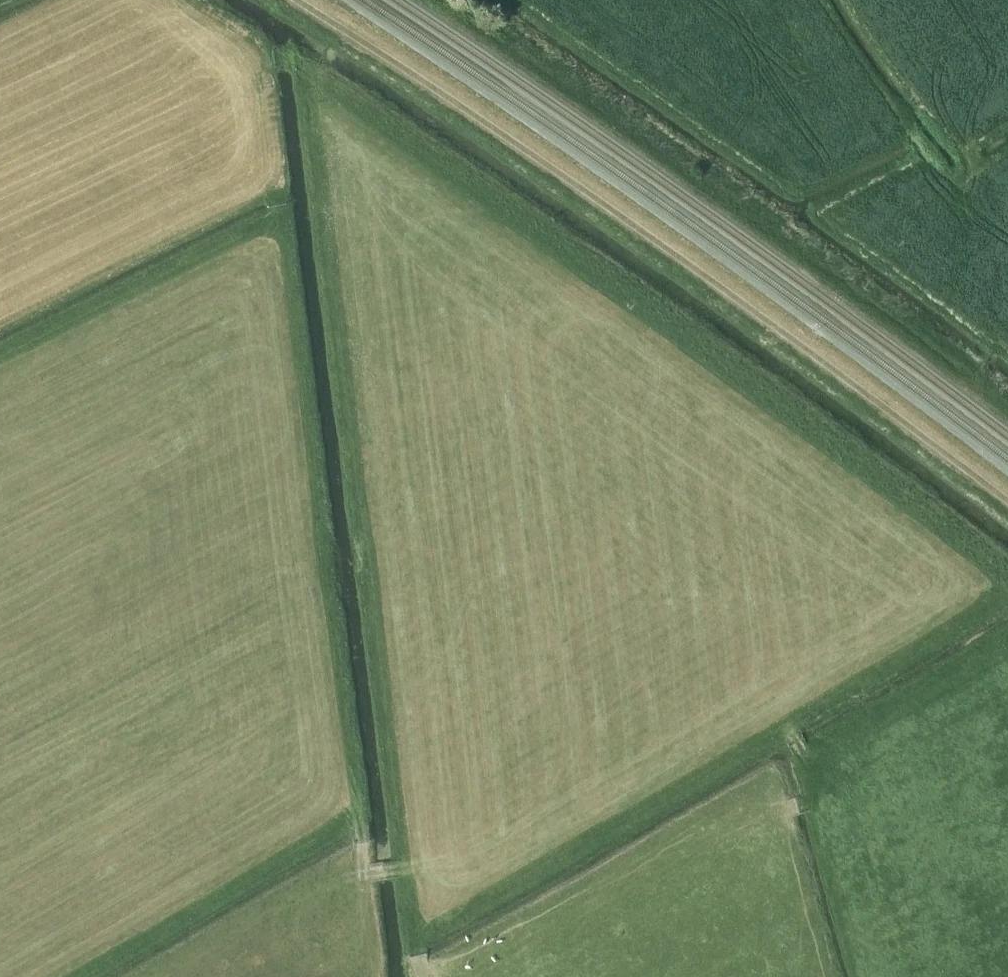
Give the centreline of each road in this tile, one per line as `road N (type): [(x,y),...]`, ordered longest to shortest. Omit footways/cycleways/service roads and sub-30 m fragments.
road 1 (track): [(1007,505),(528,150),(292,0)]

